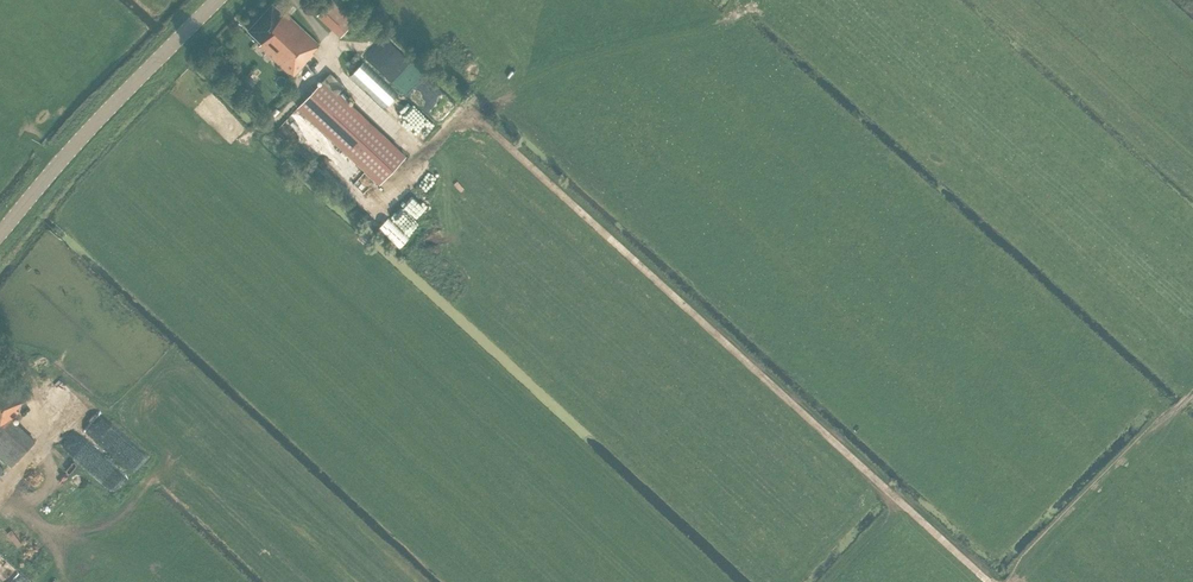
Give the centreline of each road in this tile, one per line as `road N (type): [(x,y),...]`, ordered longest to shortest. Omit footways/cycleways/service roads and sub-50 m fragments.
road 1 (track): [(338,70),(426,156),(450,129),(473,123),(493,131),(989,581)]
road 2 (tertiary): [(0,239),(75,147),(219,0)]

